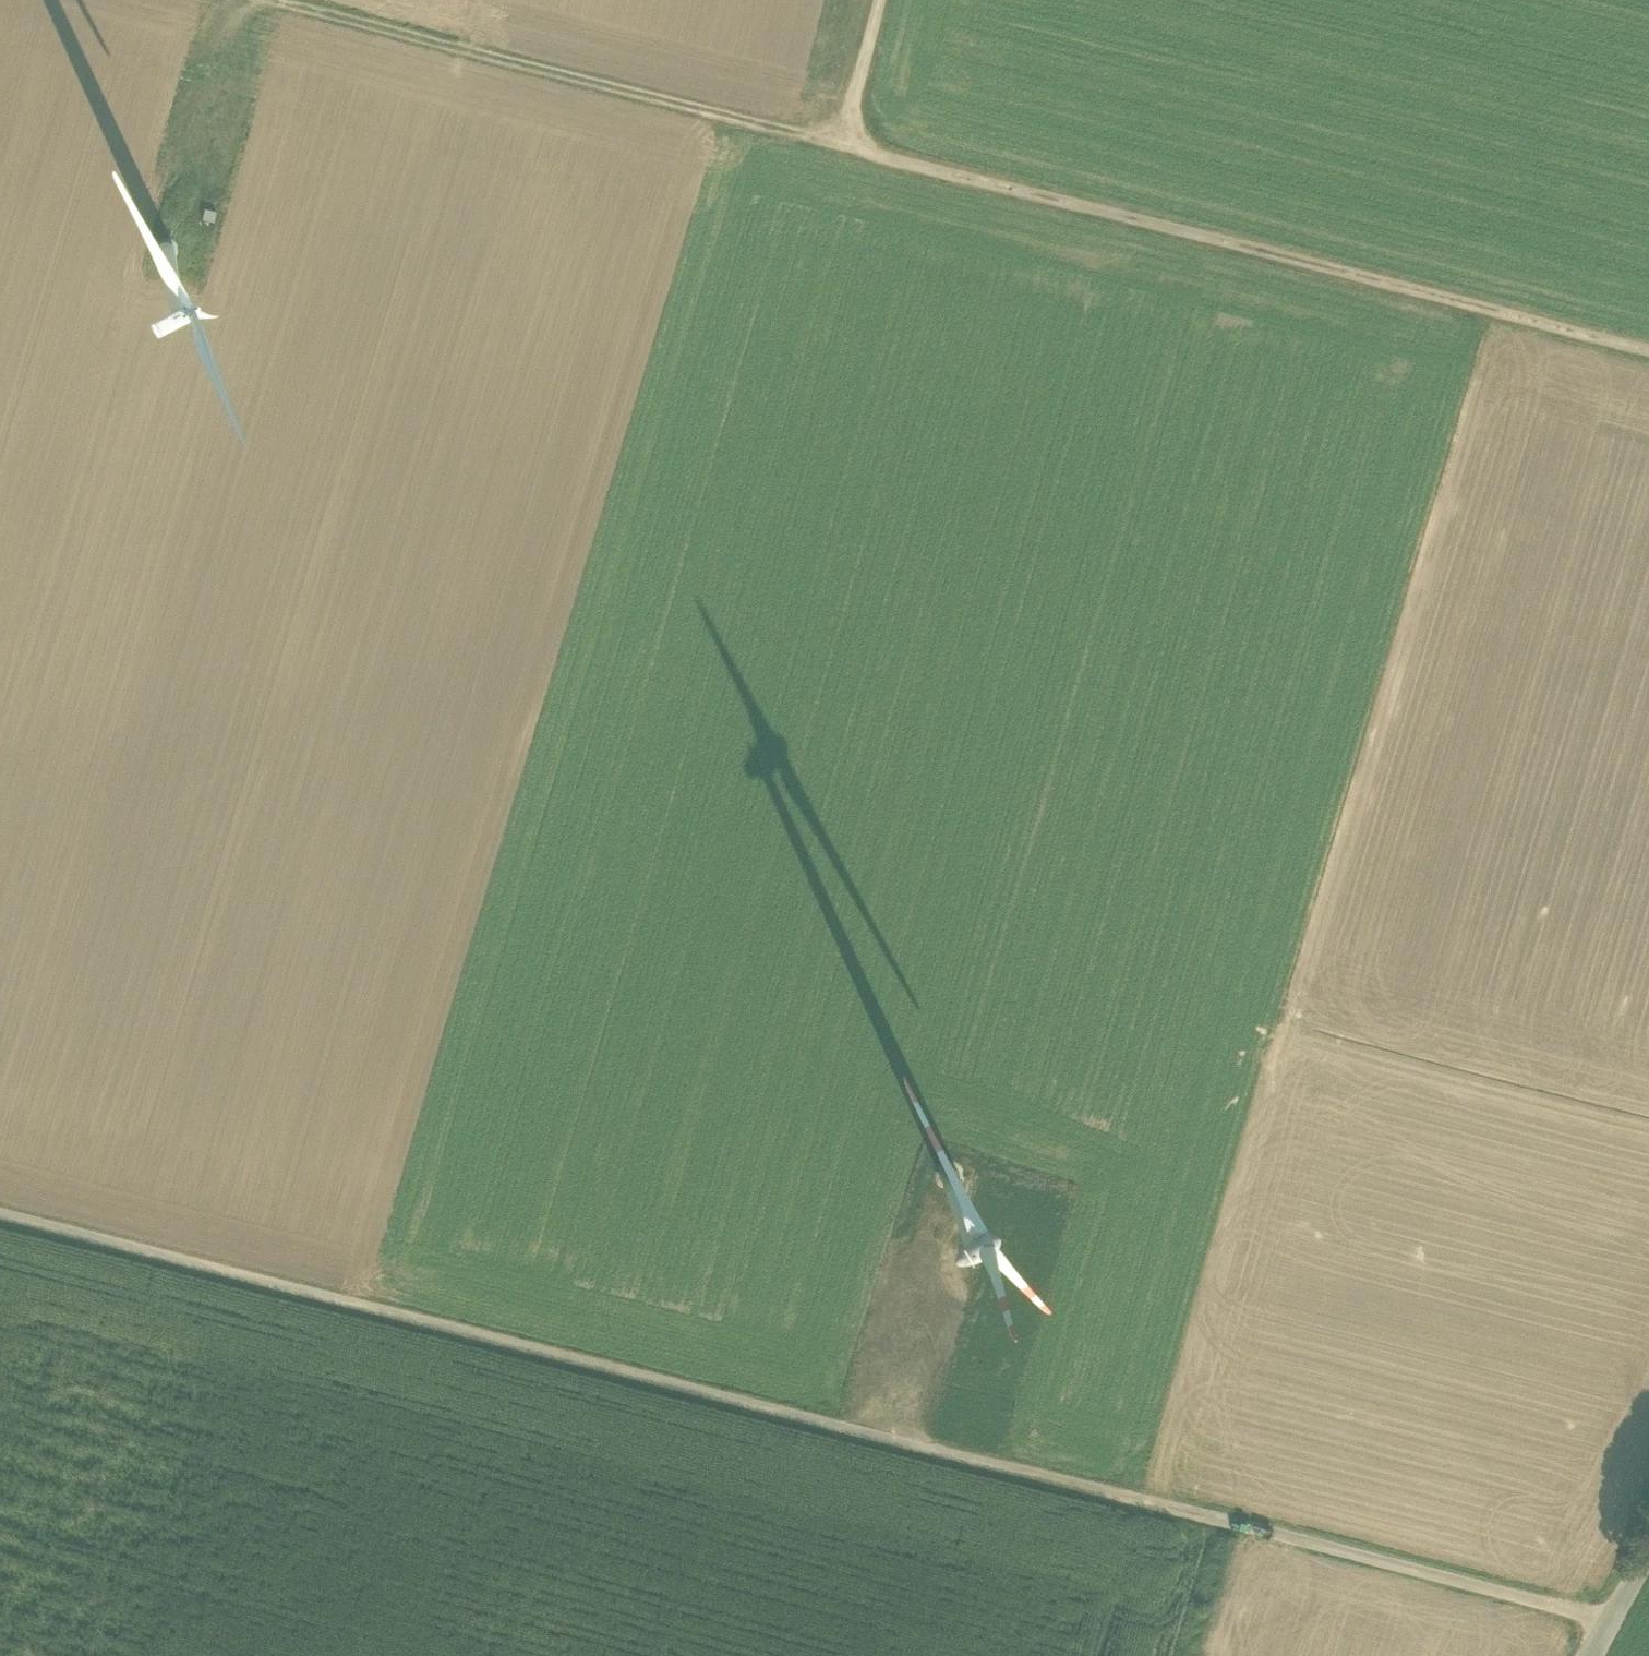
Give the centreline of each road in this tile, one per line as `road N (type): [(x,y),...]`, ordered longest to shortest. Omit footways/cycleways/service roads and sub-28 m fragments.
road 1 (track): [(1613,1622),(0,1213)]
road 2 (track): [(879,0),(845,147),(1648,351)]
road 3 (track): [(845,147),(263,0)]

